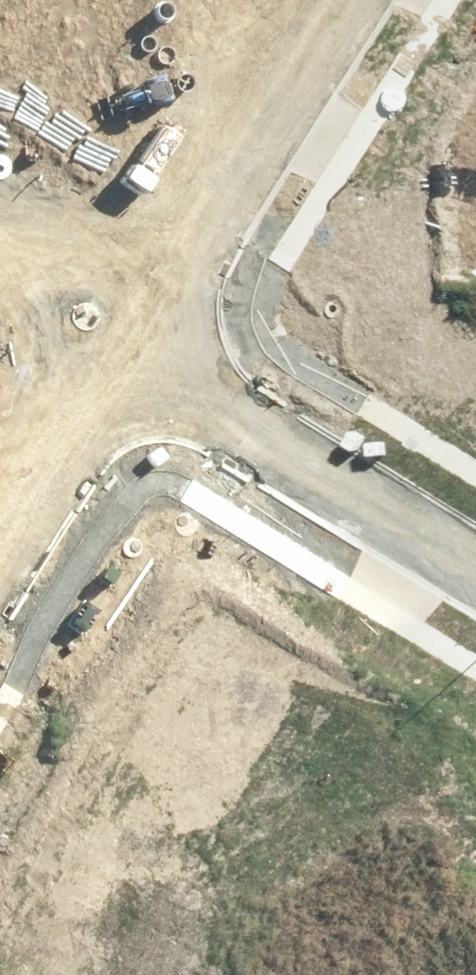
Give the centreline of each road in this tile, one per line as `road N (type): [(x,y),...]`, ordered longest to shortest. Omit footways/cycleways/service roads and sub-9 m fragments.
road 1 (unknown): [(0,573),(149,361),(362,0)]
road 2 (unknown): [(149,361),(475,557)]
road 3 (unknown): [(149,361),(0,265)]

